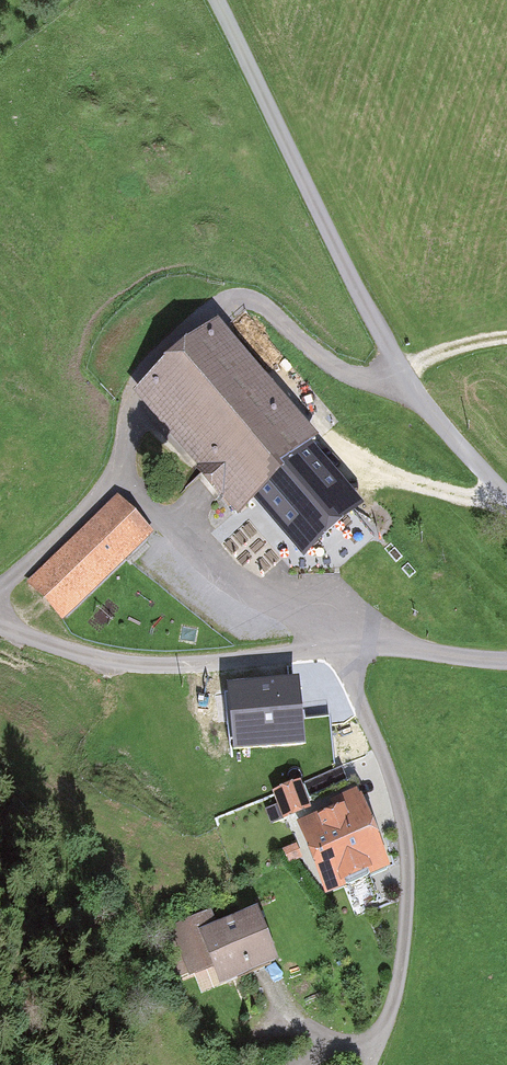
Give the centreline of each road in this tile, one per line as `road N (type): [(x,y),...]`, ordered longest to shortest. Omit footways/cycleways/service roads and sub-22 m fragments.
road 1 (unclassified): [(215,0),(397,375),(506,495)]
road 2 (track): [(0,626),(140,665),(346,648)]

